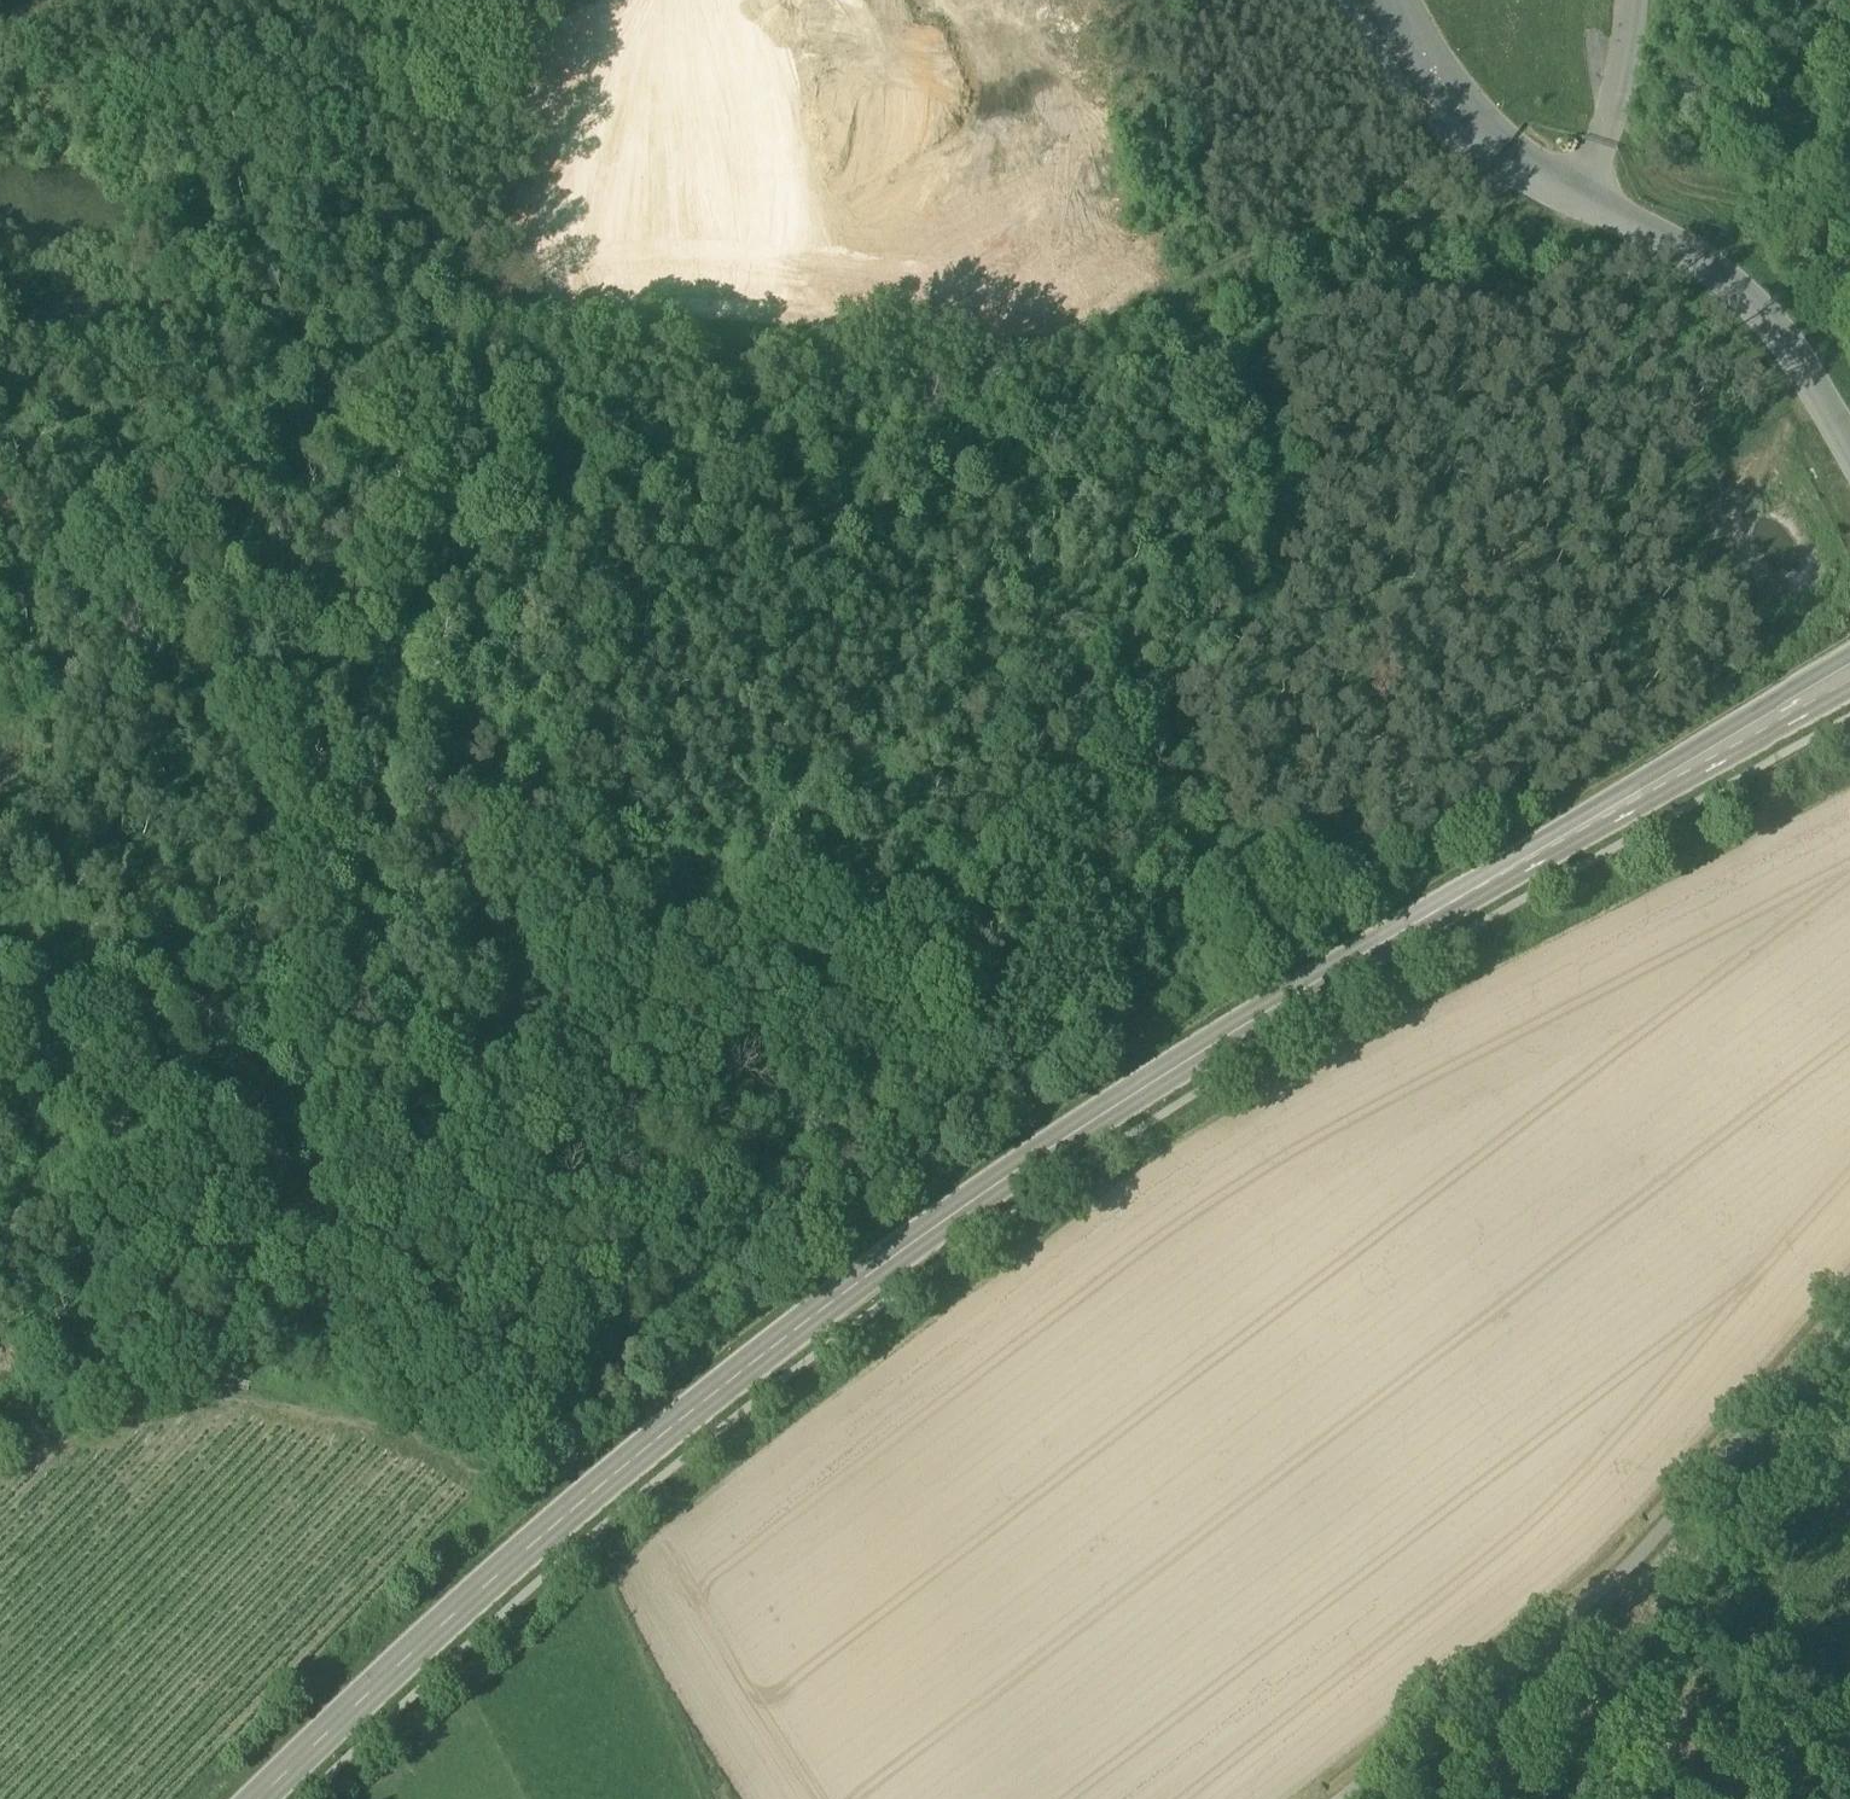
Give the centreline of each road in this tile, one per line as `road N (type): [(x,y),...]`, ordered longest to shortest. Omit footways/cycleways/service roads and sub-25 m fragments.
road 1 (secondary): [(261,1798),(547,1530),(955,1212),(1336,973),(1849,679)]
road 2 (track): [(1337,1798),(1610,1582),(1849,1309)]

